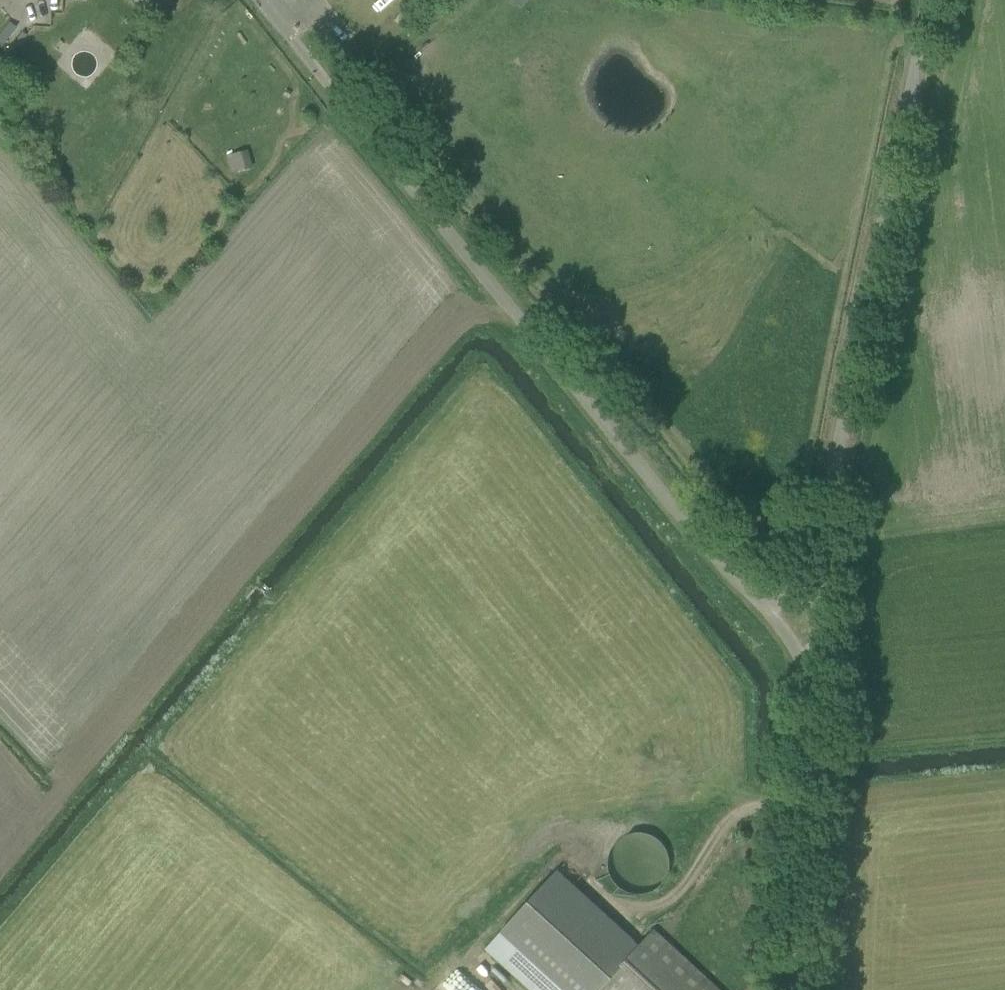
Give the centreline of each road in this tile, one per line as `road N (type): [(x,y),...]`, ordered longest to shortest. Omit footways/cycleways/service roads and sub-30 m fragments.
road 1 (unclassified): [(796,989),(812,617),(837,425),(926,0)]

